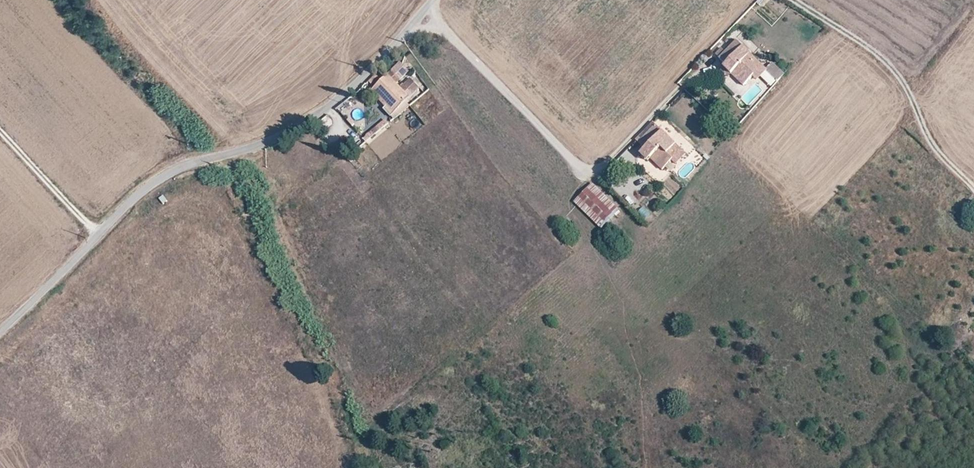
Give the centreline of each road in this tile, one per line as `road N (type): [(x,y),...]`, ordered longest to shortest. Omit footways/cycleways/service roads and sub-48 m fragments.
road 1 (unclassified): [(434,0),(351,89),(304,124),(153,185),(0,331)]

